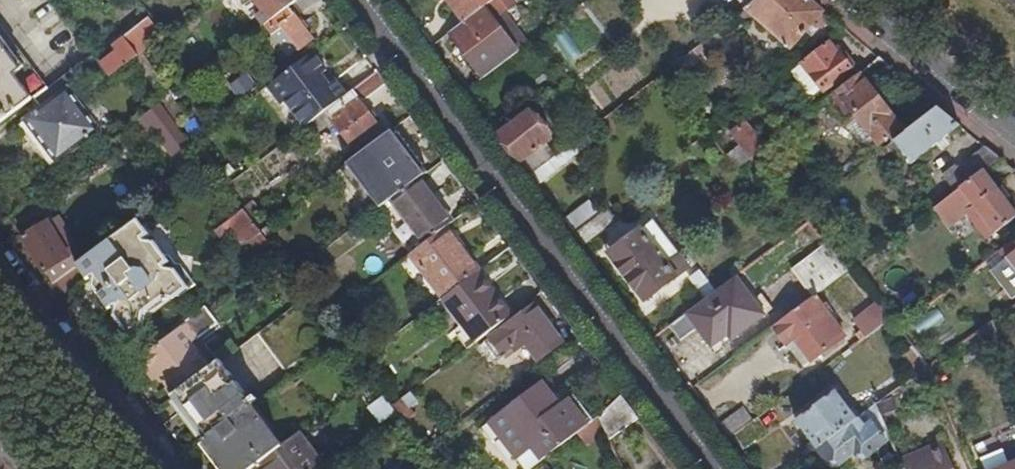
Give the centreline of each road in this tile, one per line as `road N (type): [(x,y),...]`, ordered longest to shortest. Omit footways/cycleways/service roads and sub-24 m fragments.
road 1 (residential): [(359,0),(713,468)]
road 2 (residential): [(161,468),(0,264)]
road 3 (residential): [(1014,128),(855,0)]

